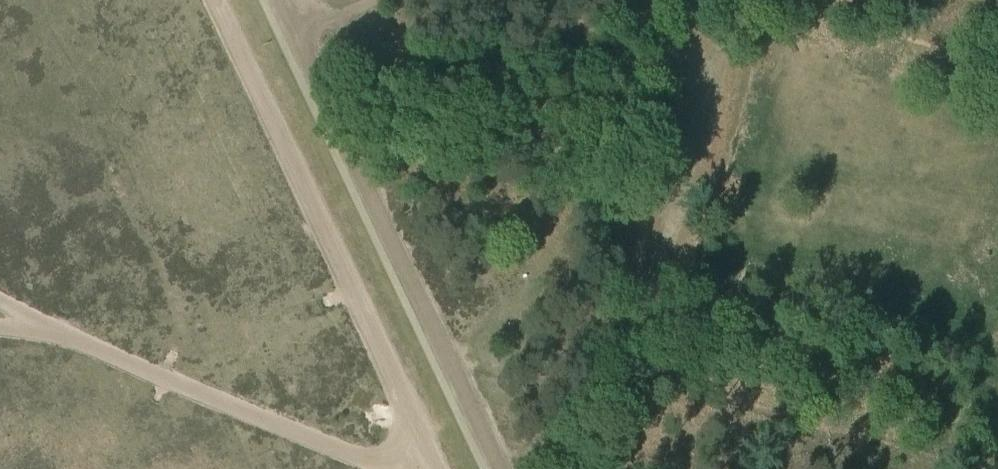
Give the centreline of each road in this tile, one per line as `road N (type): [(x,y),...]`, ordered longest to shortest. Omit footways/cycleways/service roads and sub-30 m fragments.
road 1 (track): [(499,468),(277,0)]
road 2 (track): [(425,468),(215,0)]
road 3 (track): [(0,300),(224,403),(396,468)]
road 4 (track): [(689,184),(322,96)]
road 5 (track): [(642,332),(775,386),(891,400),(971,426),(997,422)]
road 6 (track): [(803,176),(783,222),(742,252),(722,336),(685,347)]
road 7 (track): [(642,332),(700,151)]
road 8 (track): [(566,468),(642,332)]
road 9 (track): [(251,76),(288,58),(305,34),(373,0)]

